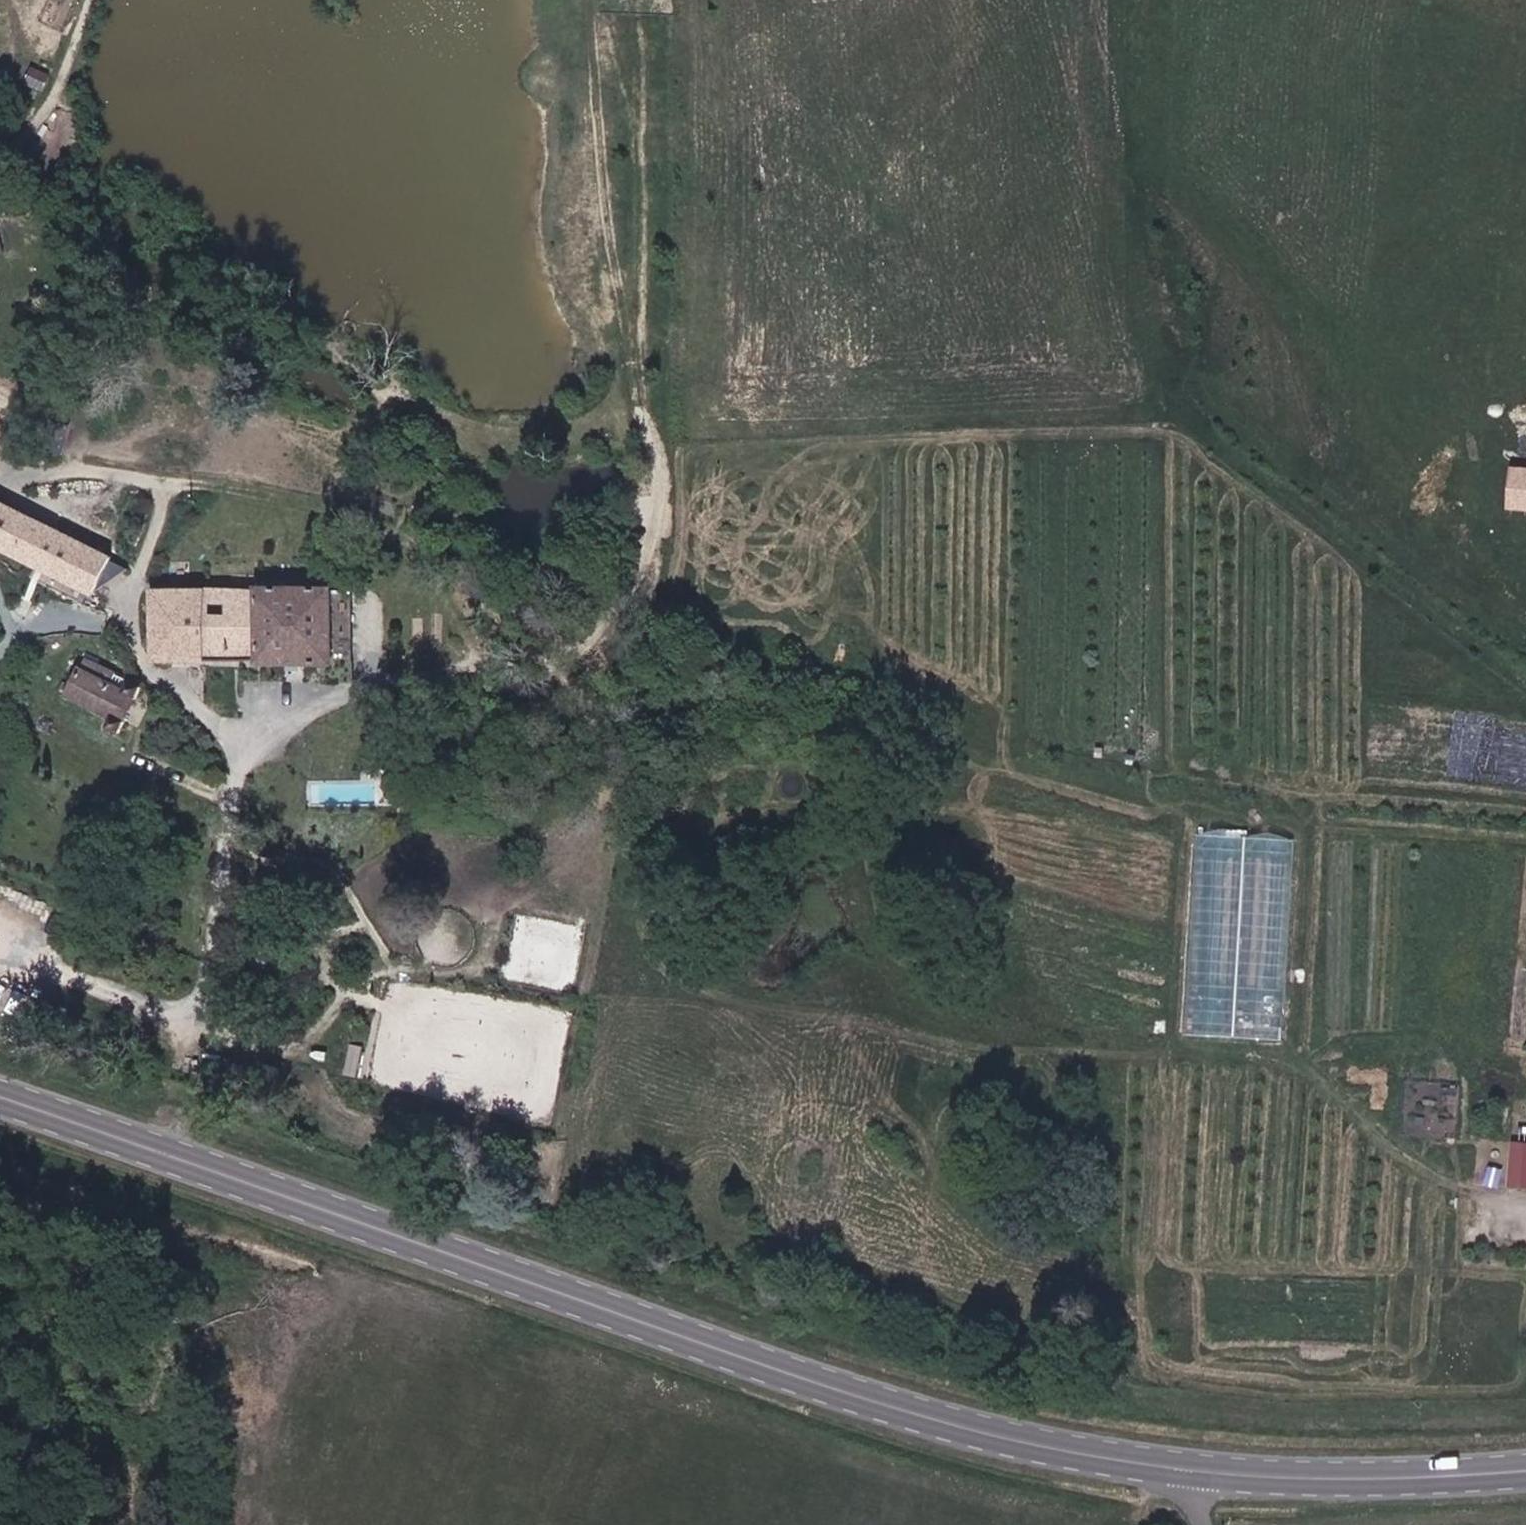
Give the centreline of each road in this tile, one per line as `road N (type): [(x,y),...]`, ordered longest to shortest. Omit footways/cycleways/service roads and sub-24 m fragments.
road 1 (secondary): [(1195,1486),(988,1445),(0,1107)]
road 2 (secondary): [(1525,1472),(1343,1487),(1195,1486)]

